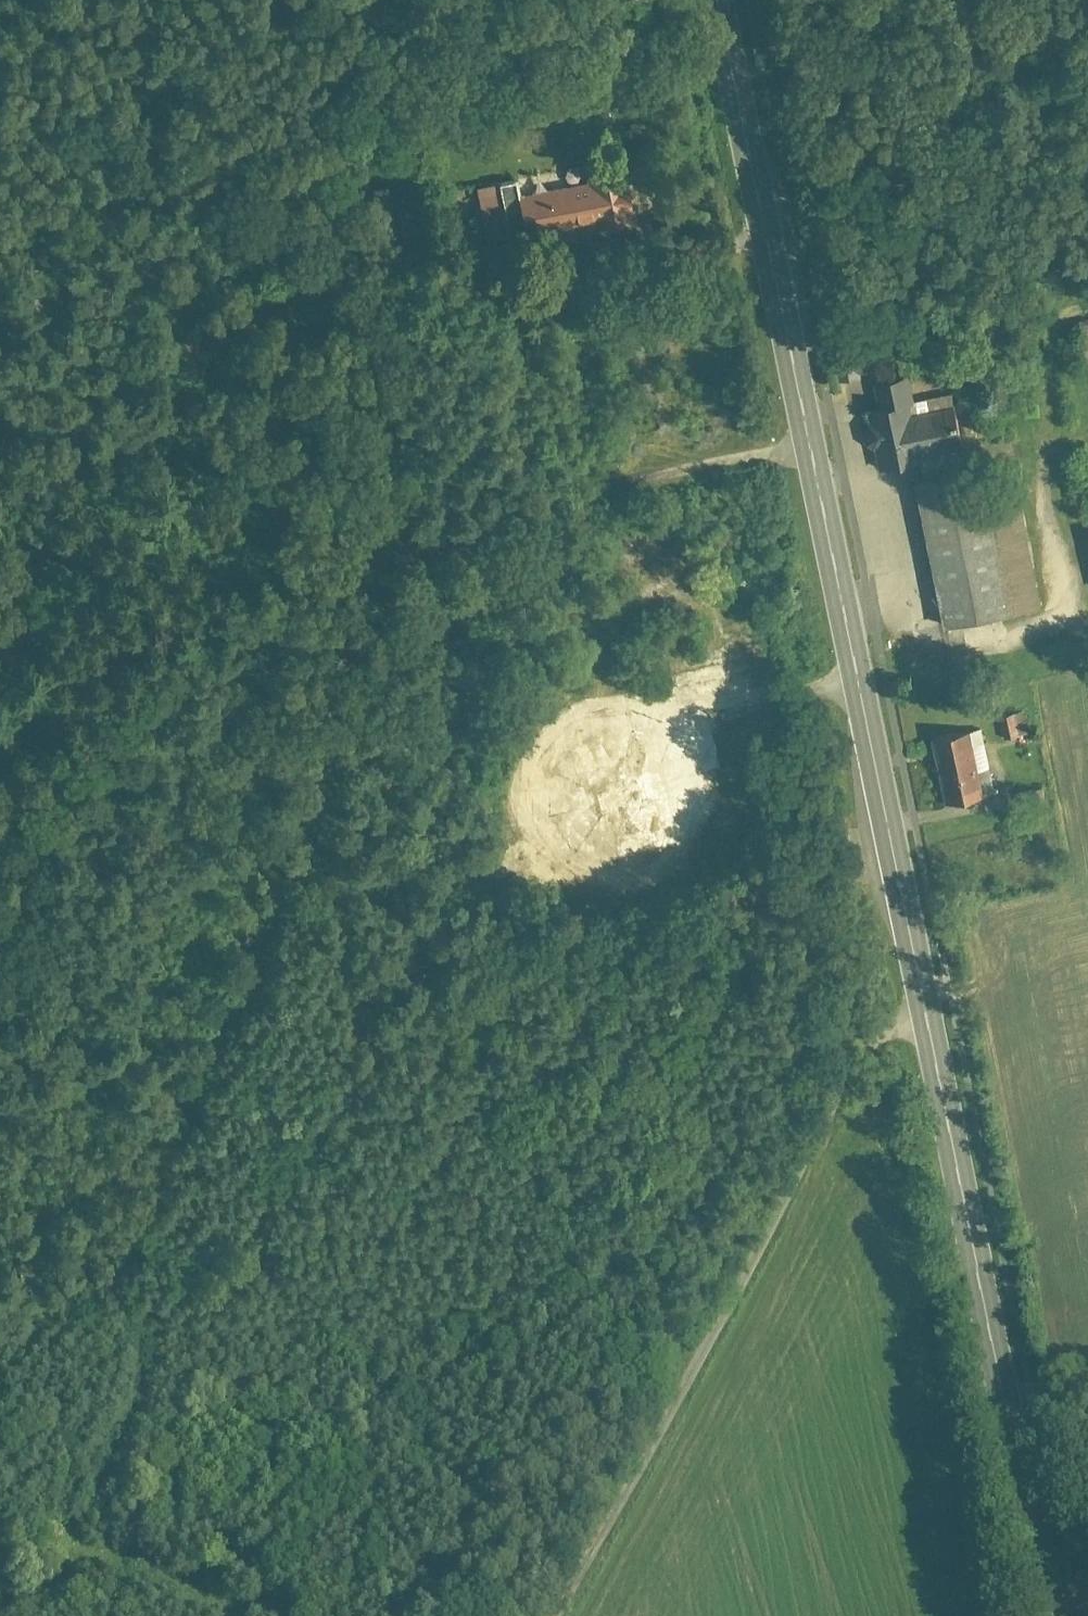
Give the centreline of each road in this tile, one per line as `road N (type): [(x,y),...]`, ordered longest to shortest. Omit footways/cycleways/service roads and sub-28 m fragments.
road 1 (primary): [(1054,1615),(714,0)]
road 2 (track): [(0,864),(174,682),(326,596),(615,490),(810,451)]
road 3 (track): [(926,1020),(886,1035),(857,1059),(554,1615)]

